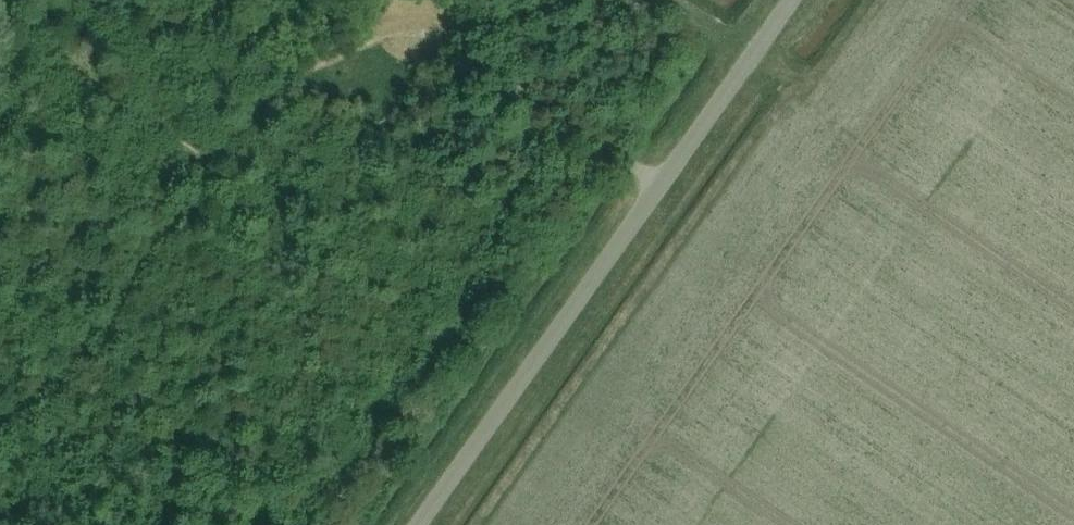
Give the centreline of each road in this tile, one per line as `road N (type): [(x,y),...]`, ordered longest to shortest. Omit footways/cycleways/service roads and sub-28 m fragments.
road 1 (unclassified): [(420,524),(790,0)]
road 2 (track): [(659,187),(394,13)]

